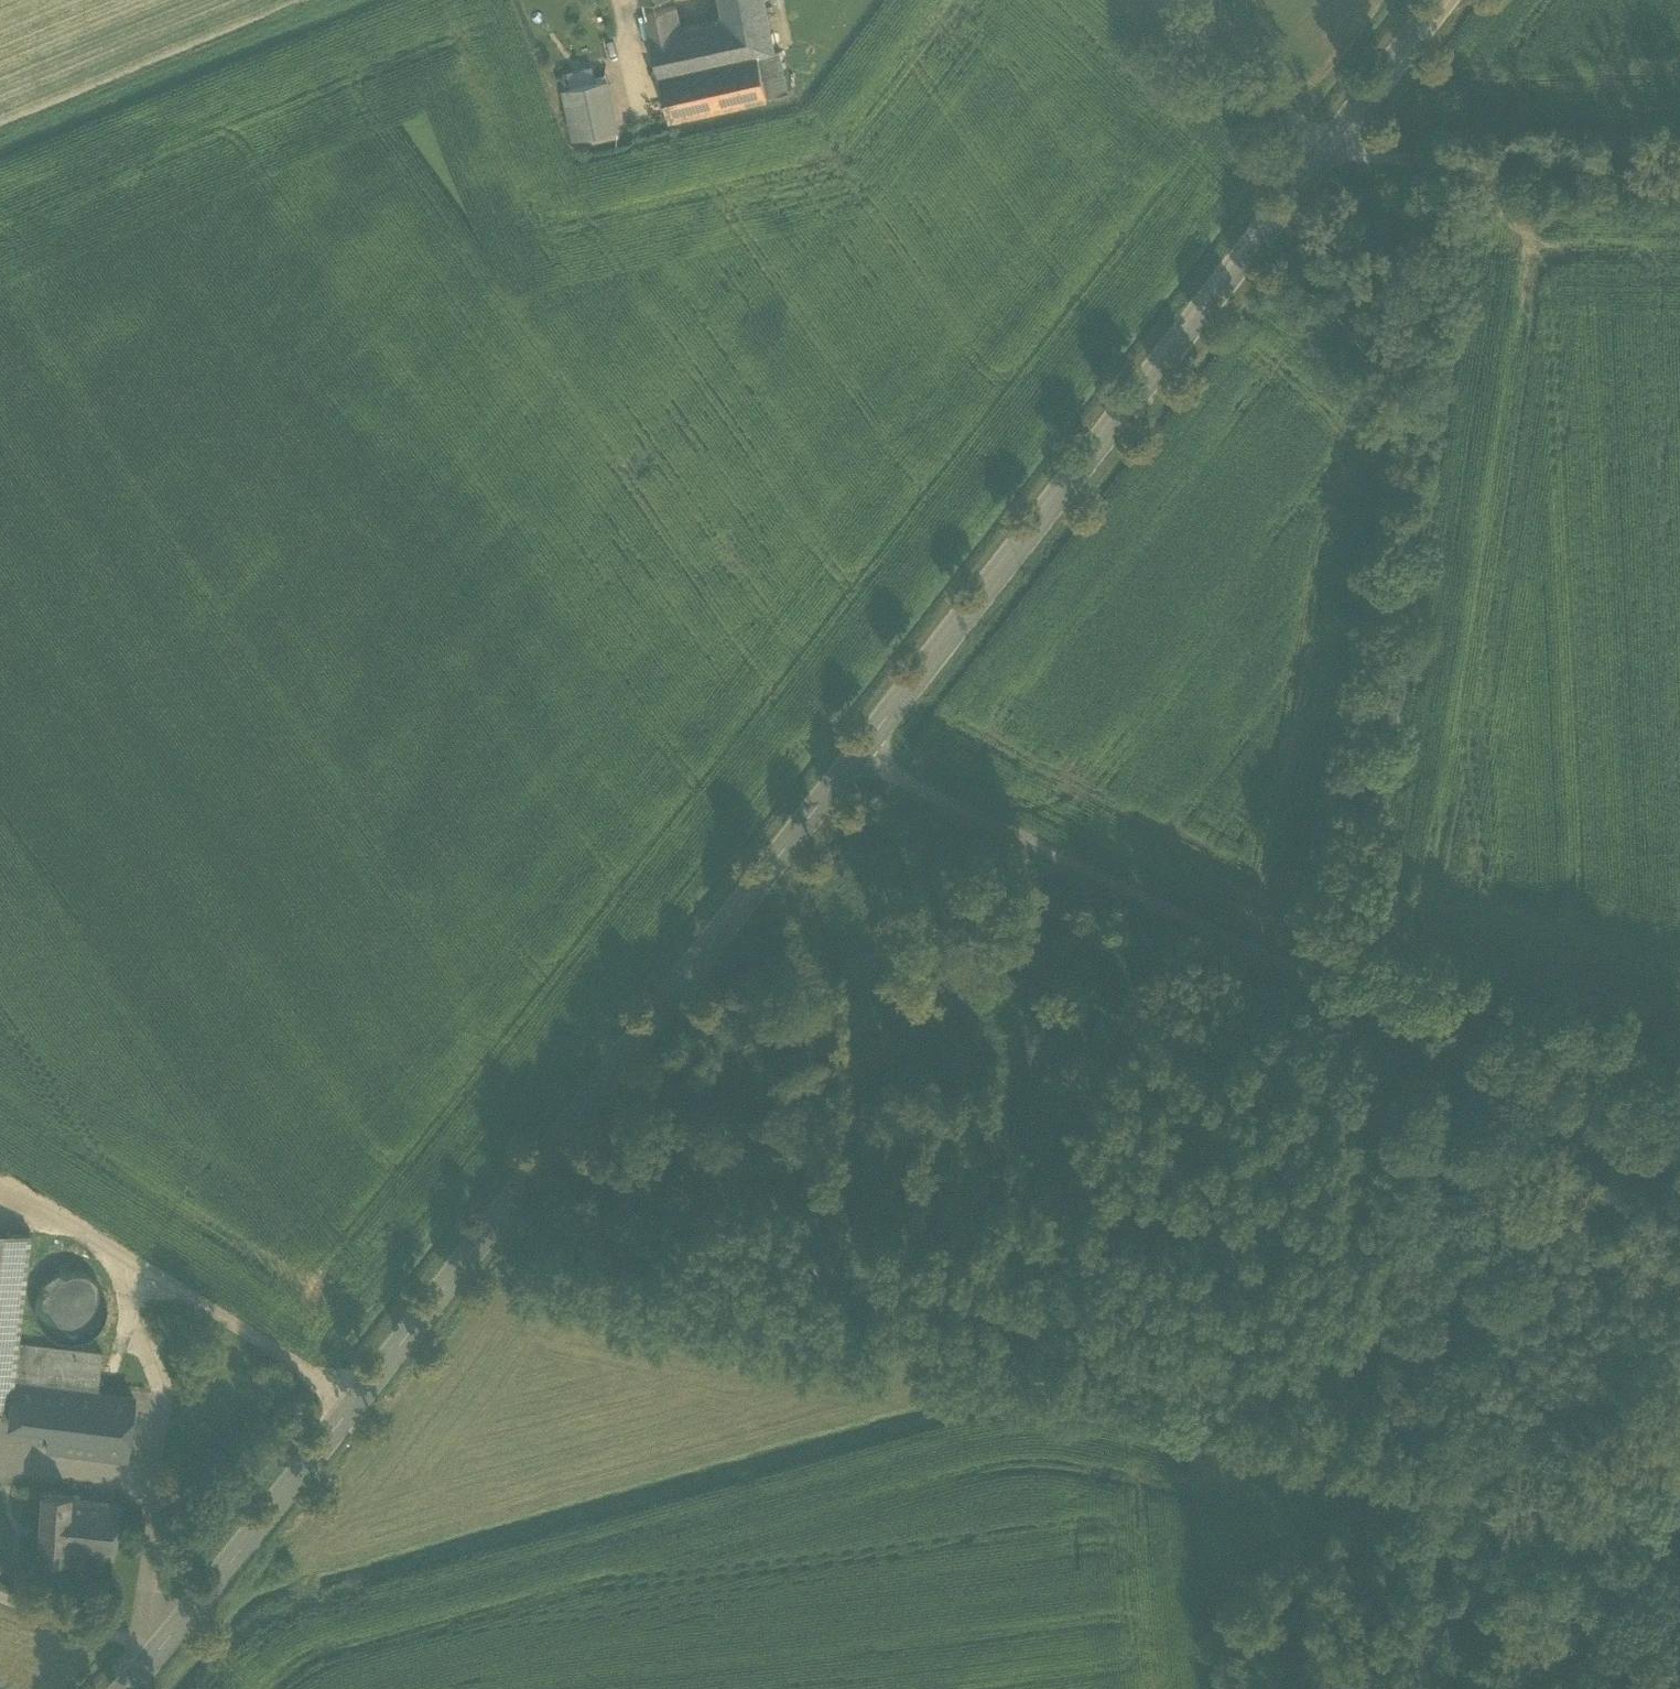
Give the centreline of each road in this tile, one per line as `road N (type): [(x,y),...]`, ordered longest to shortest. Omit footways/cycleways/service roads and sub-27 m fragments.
road 1 (tertiary): [(126,1688),(179,1634),(363,1401),(862,752)]
road 2 (residential): [(1679,1159),(862,752)]
road 3 (tertiary): [(862,752),(1324,154)]
road 4 (unclassified): [(1324,154),(1163,0)]
road 5 (tertiary): [(1324,154),(1443,0)]

